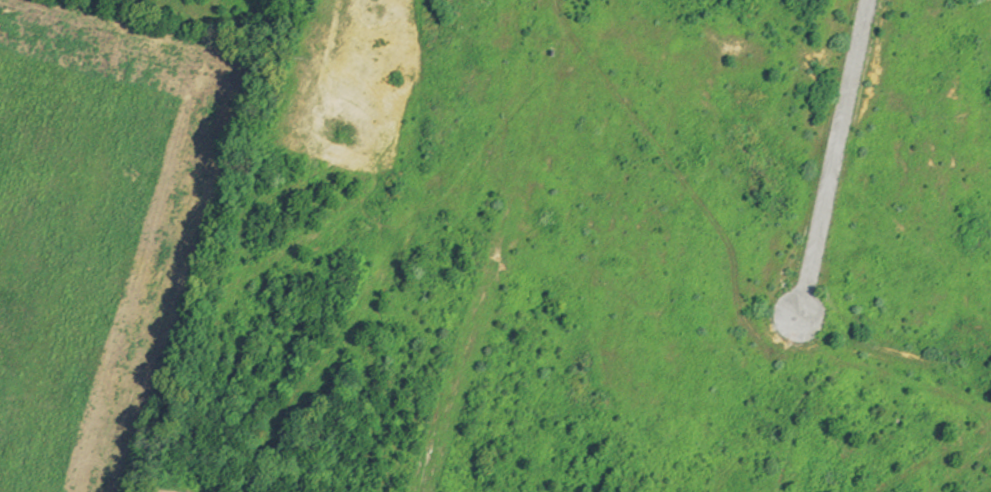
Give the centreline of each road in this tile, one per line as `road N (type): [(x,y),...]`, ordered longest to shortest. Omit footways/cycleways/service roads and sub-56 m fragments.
road 1 (residential): [(809,310),(873,0)]

